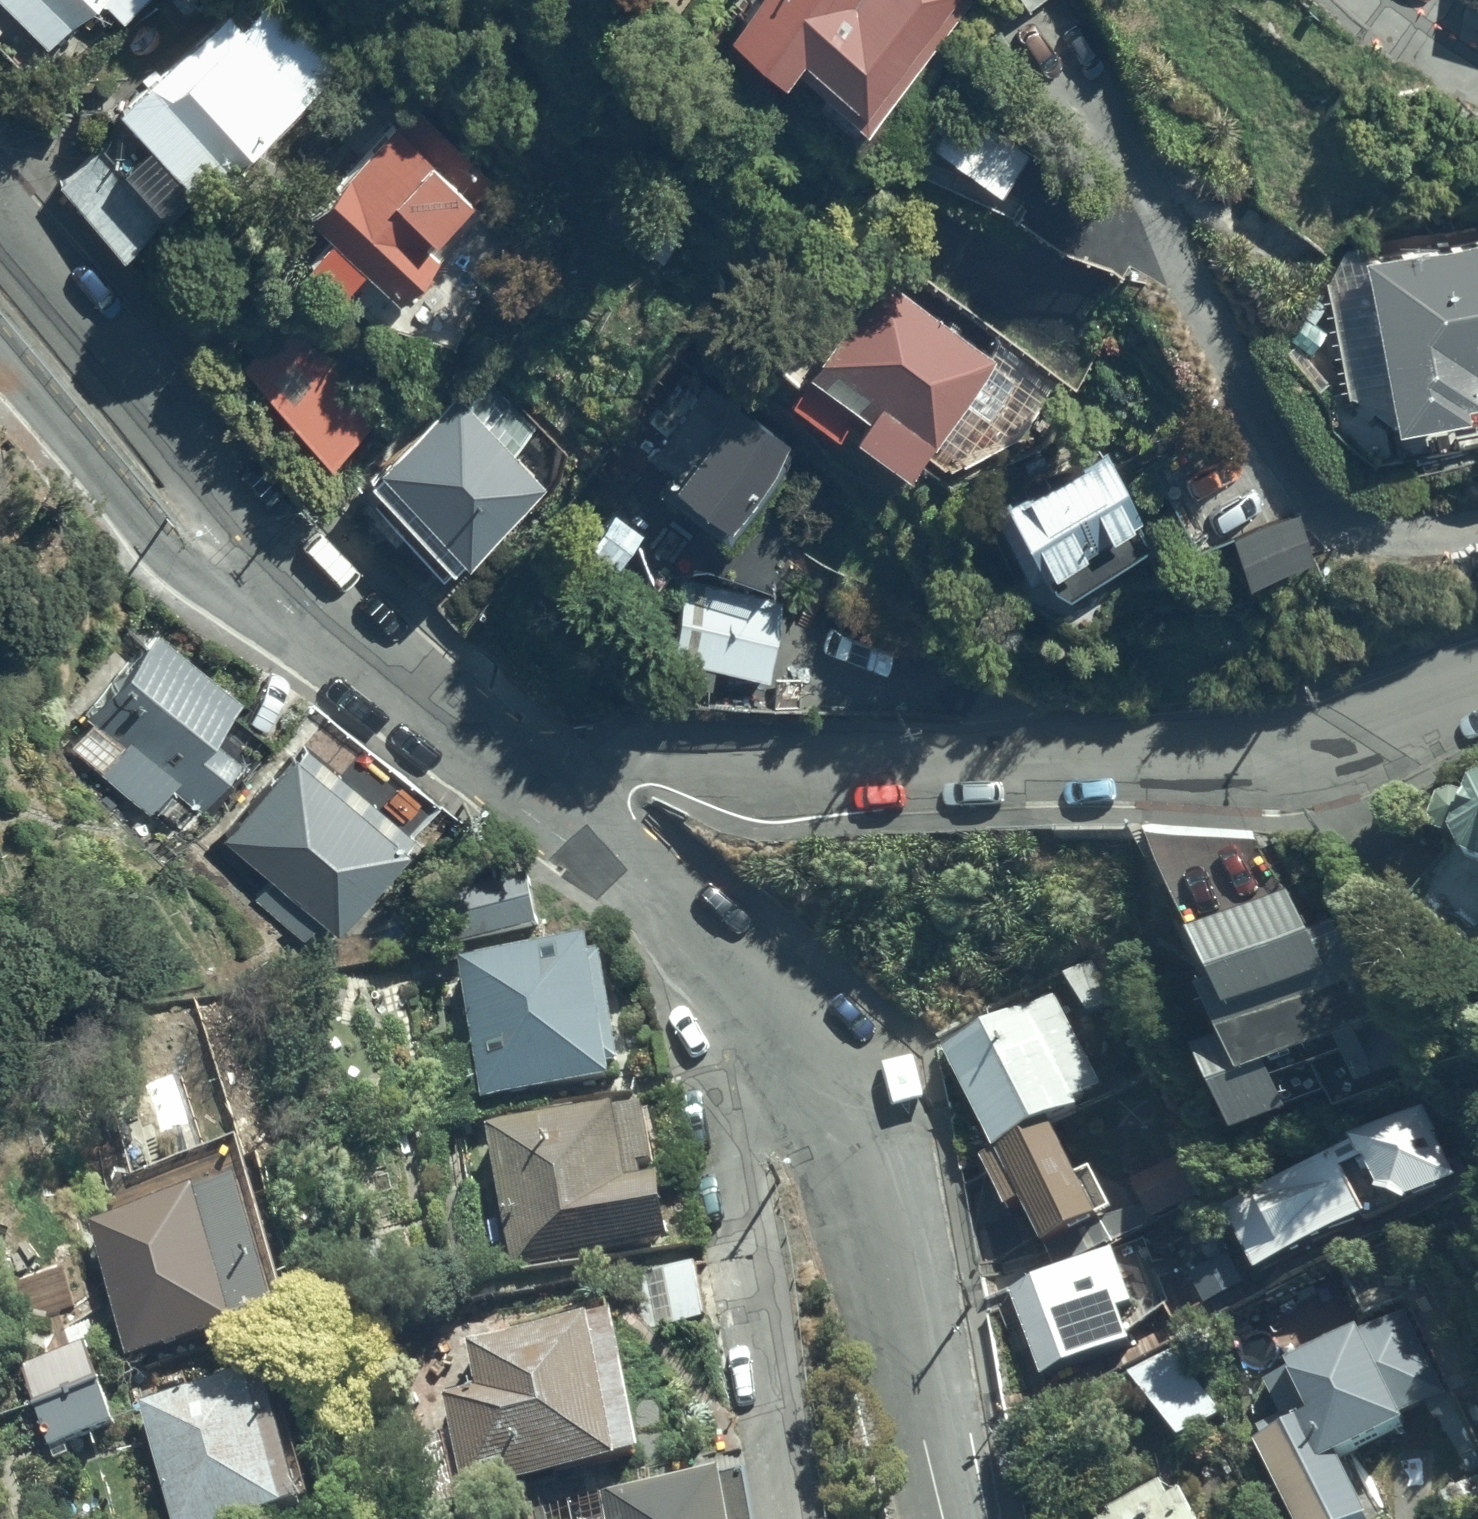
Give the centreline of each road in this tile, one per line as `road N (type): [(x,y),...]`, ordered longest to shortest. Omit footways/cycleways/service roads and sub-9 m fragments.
road 1 (residential): [(1477,675),(1334,731),(1266,743),(944,764),(628,758),(530,786)]
road 2 (residential): [(946,1518),(844,1107),(804,1041),(732,964),(530,786)]
road 3 (trunk): [(319,1518),(0,781)]
road 4 (residential): [(1050,23),(1291,471),(1319,503),(1357,527),(1409,534),(1477,527)]
road 5 (residential): [(262,567),(0,234)]
road 6 (residential): [(262,567),(145,522),(0,352)]
road 7 (residential): [(530,786),(262,567)]

